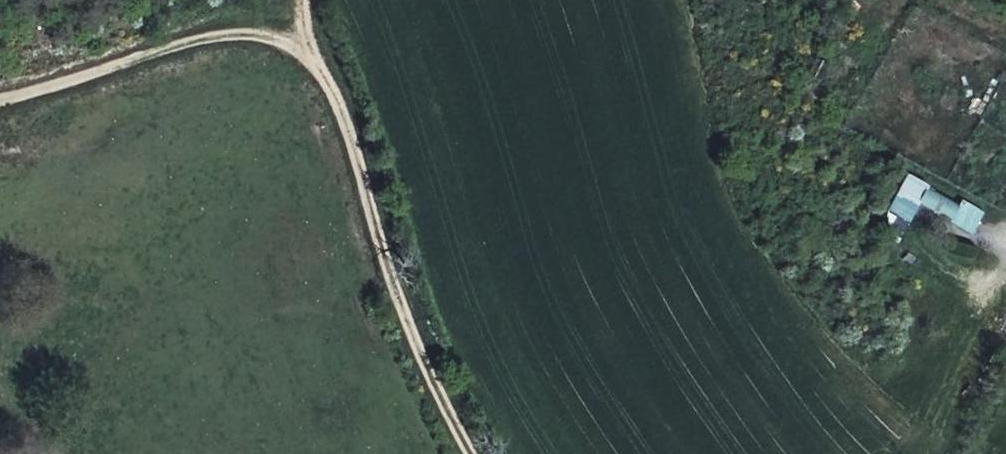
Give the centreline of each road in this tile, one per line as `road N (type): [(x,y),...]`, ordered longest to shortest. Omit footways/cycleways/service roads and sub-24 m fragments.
road 1 (track): [(0,92),(202,36),(282,34),(320,67),(372,163),(490,453)]

